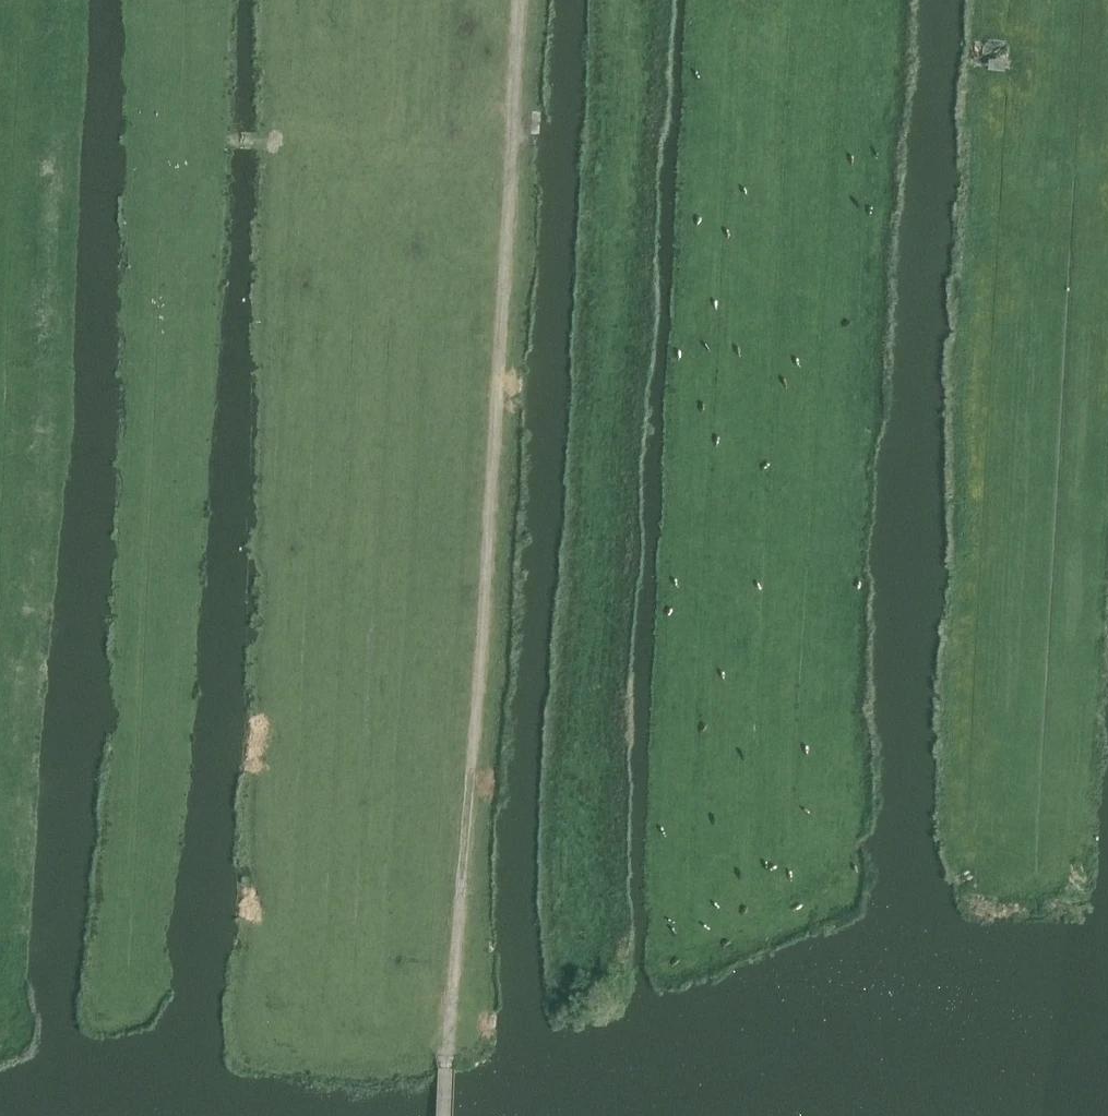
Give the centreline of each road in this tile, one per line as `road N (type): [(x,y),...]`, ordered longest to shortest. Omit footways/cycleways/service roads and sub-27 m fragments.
road 1 (track): [(525,0),(445,1115)]

